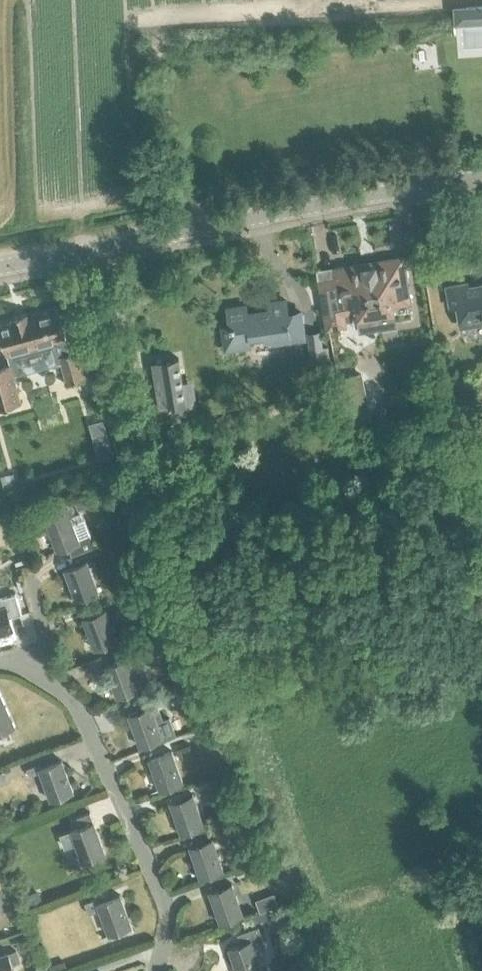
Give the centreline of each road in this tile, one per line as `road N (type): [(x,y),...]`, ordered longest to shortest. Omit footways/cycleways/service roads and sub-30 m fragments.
road 1 (residential): [(0,268),(481,178)]

